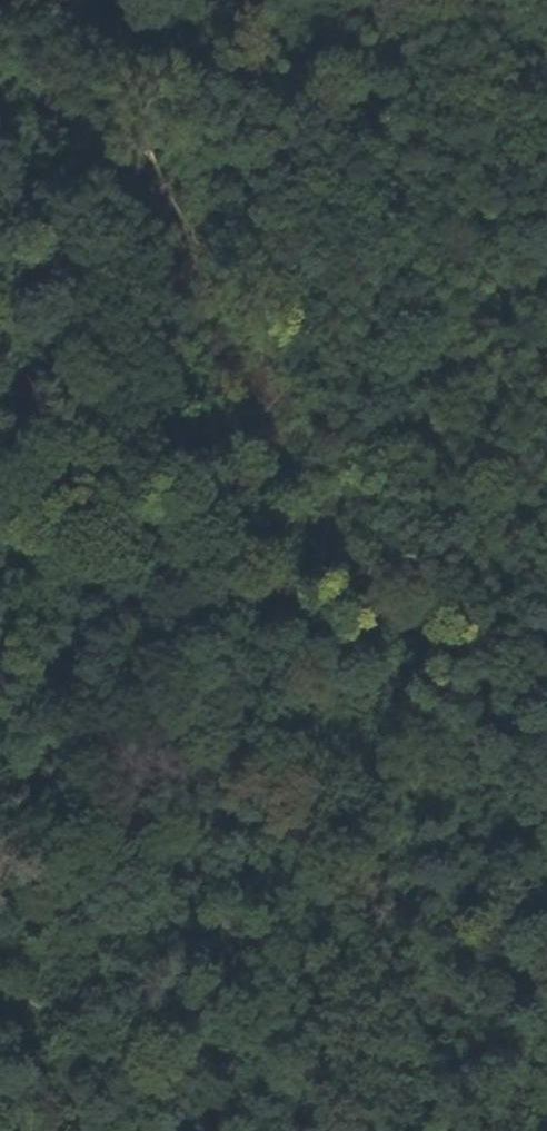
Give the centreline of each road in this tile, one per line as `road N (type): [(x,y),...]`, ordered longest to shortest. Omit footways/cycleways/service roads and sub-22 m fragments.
road 1 (track): [(546,574),(451,357),(396,146)]
road 2 (track): [(396,146),(0,32)]
road 3 (track): [(524,0),(431,56),(396,146)]
road 4 (track): [(69,1130),(0,1000)]

